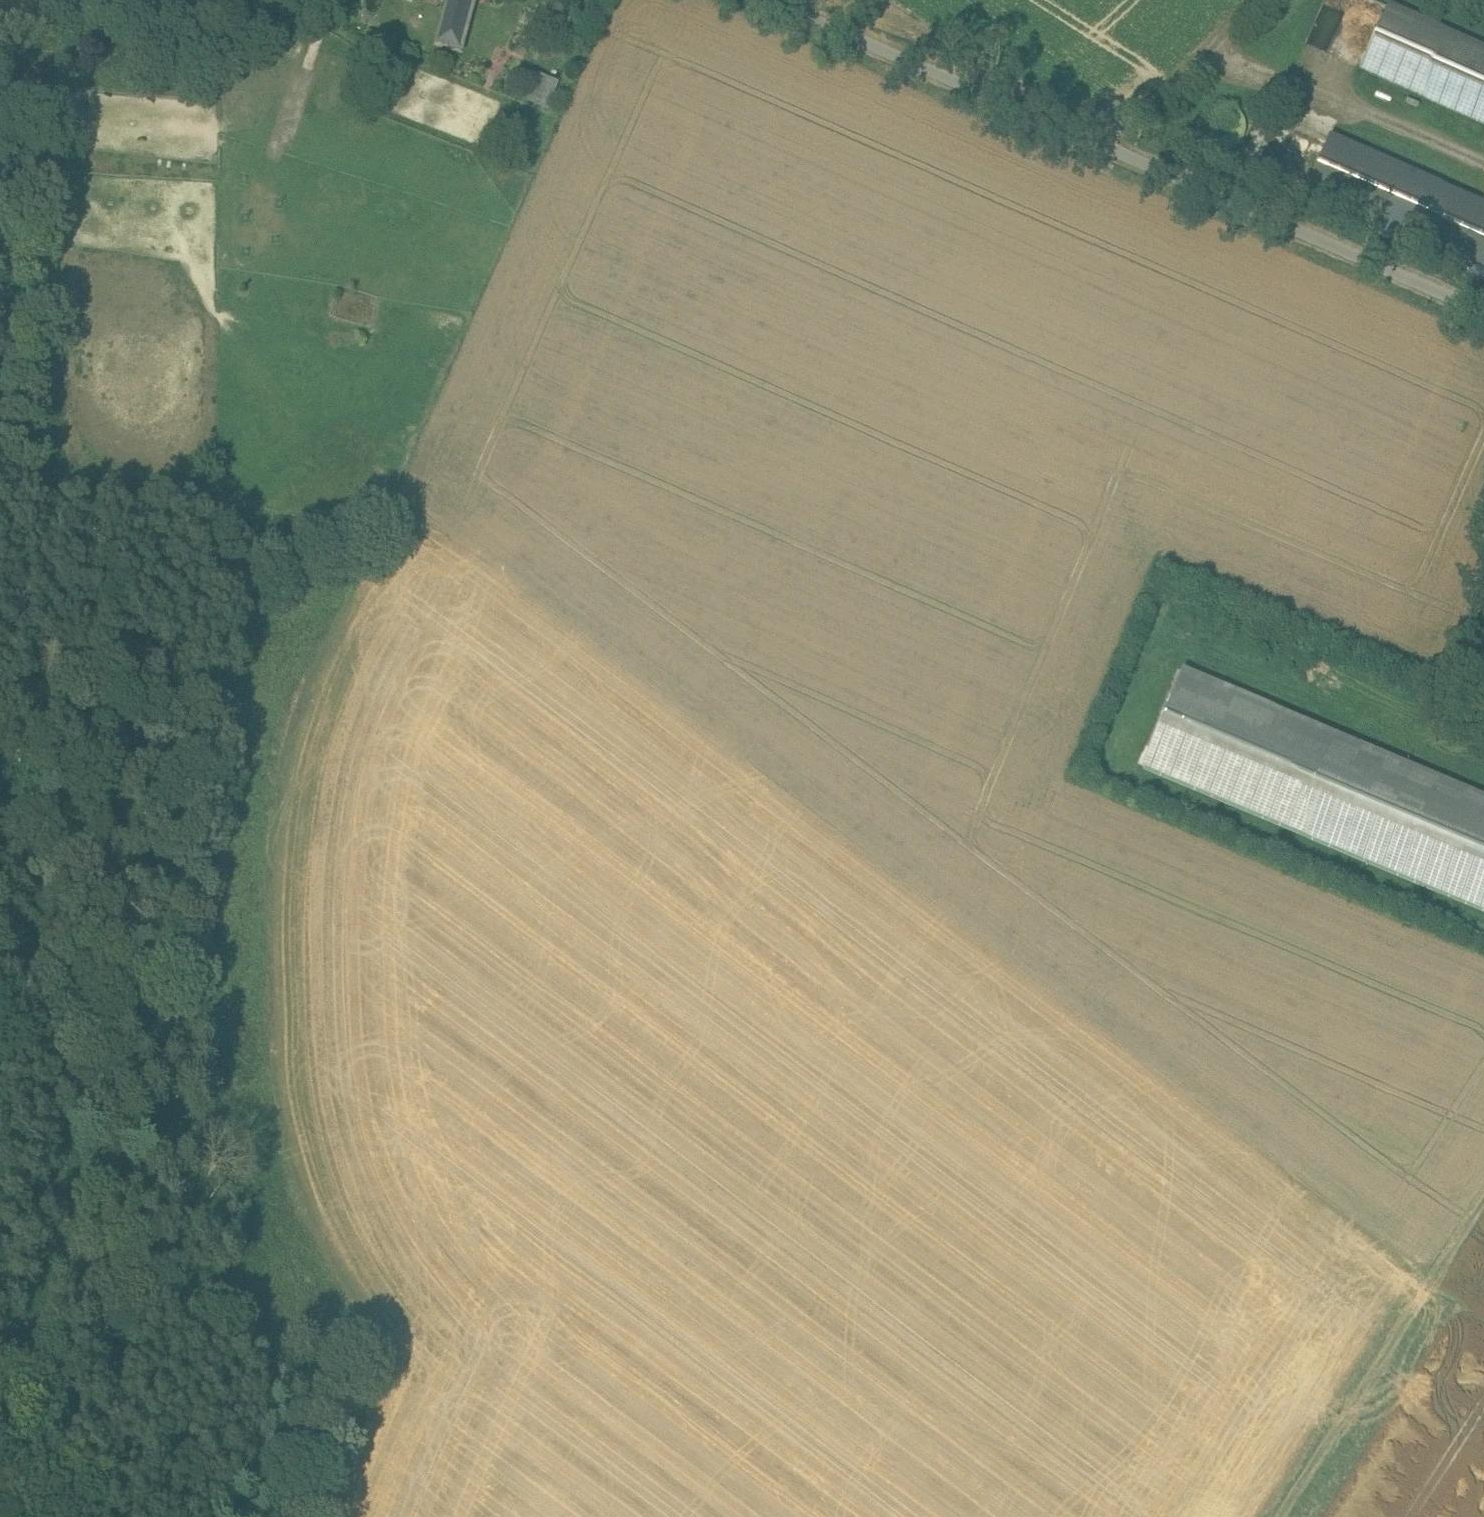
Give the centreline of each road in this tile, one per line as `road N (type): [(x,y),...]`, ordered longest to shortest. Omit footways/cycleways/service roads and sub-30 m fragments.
road 1 (track): [(1483,1208),(1283,1516)]

